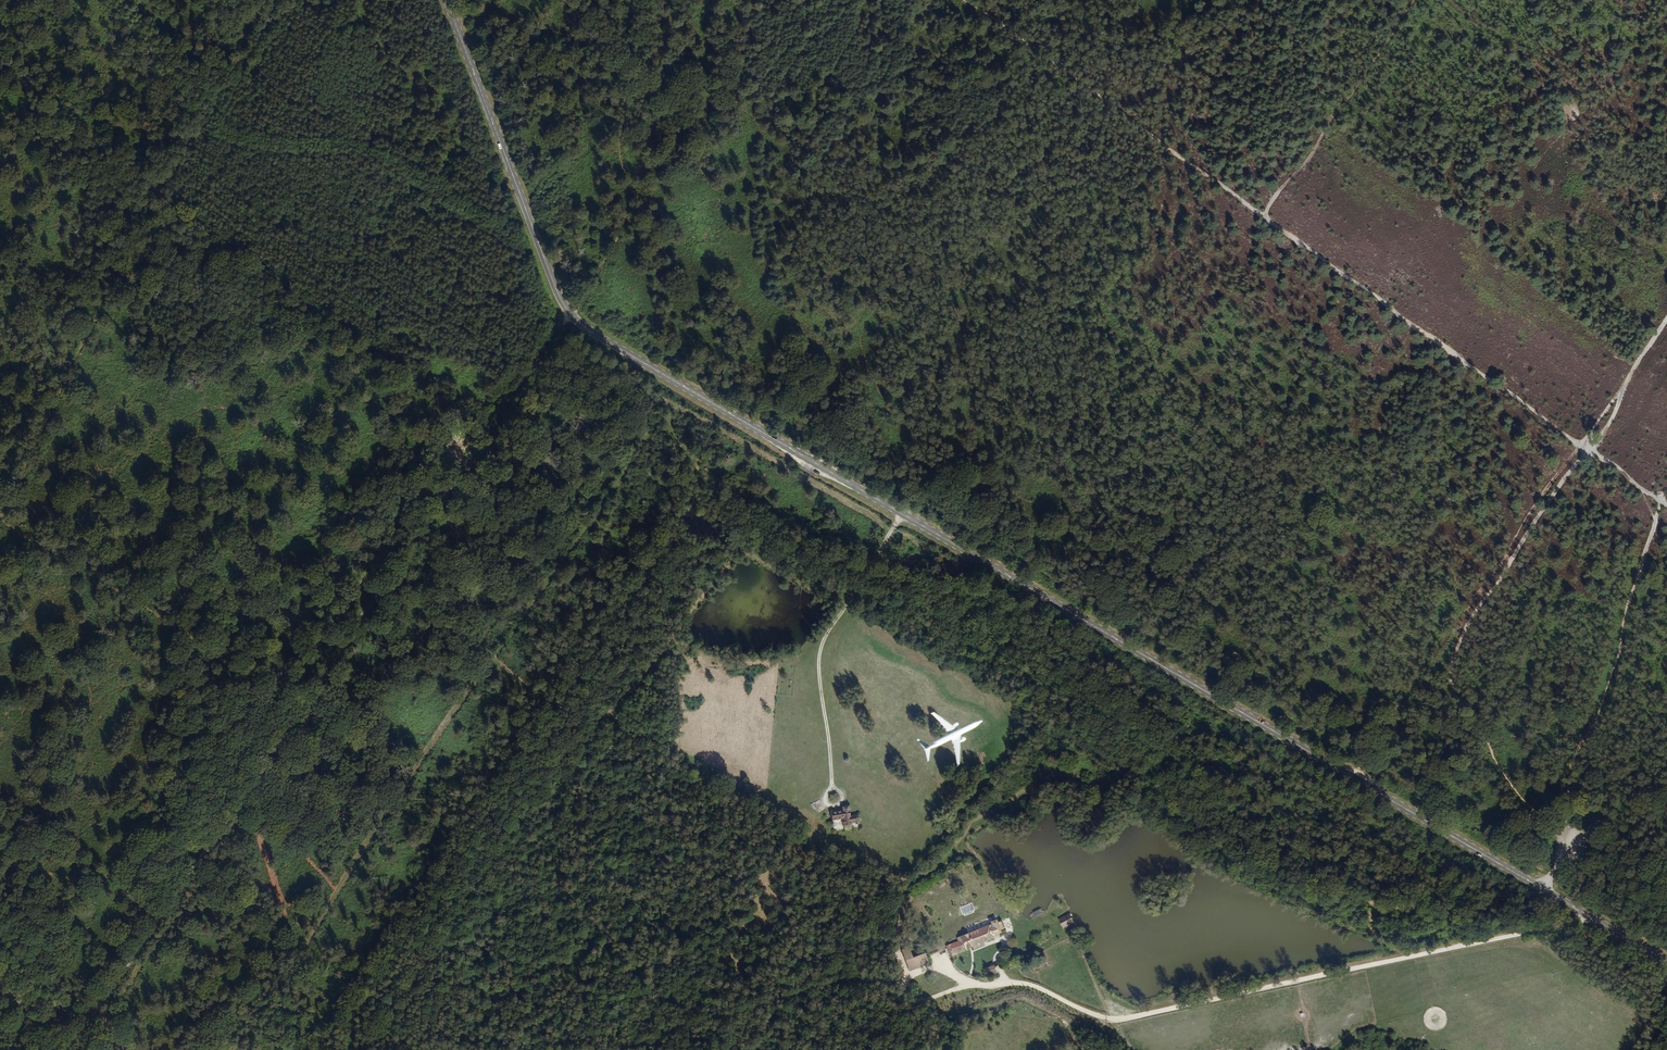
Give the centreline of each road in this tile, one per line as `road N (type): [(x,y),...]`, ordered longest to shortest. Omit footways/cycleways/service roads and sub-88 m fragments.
road 1 (primary): [(448,0),(555,288),(589,331),(1582,913)]
road 2 (track): [(649,0),(616,134),(628,217),(592,292),(487,428),(66,1049)]
road 3 (track): [(1666,506),(965,0)]
road 4 (track): [(1585,447),(1479,606),(1452,676),(1459,704),(1497,763),(1566,840),(1544,889)]
road 5 (track): [(1585,447),(1533,500),(1353,779)]
road 6 (track): [(78,353),(112,288),(122,235),(161,213),(162,184),(272,31)]
road 7 (unclassified): [(1205,1000),(1582,913)]
road 8 (track): [(902,515),(818,662),(832,792)]
road 9 (track): [(1205,1000),(1101,1023),(979,985),(933,998)]
road 10 (track): [(1408,0),(1264,216)]
road 11 (track): [(0,847),(10,869),(32,884),(154,862)]
road 12 (track): [(1585,447),(1666,327)]

